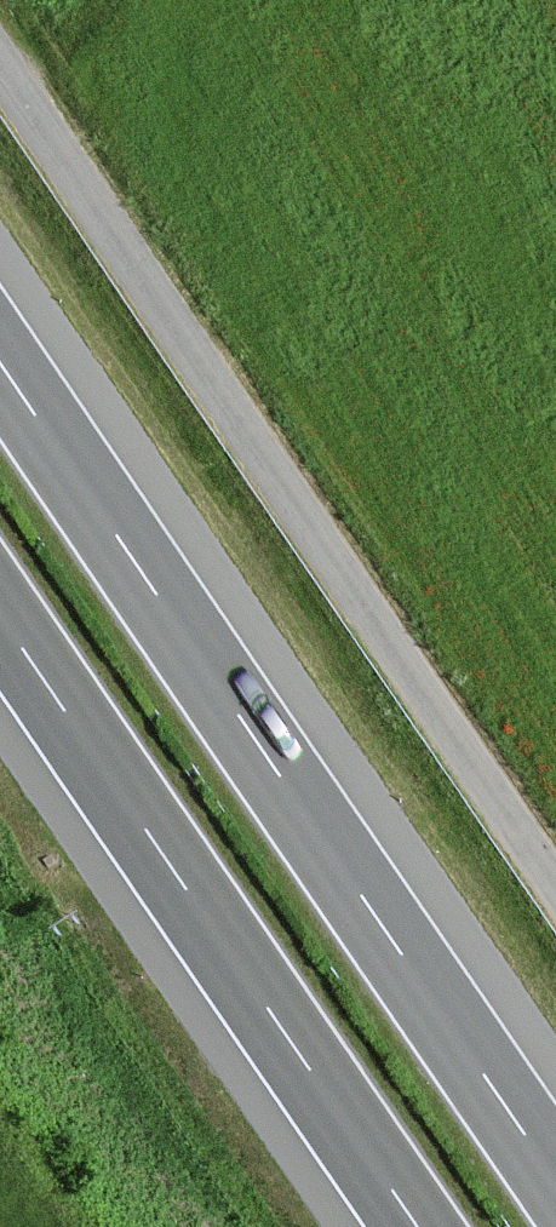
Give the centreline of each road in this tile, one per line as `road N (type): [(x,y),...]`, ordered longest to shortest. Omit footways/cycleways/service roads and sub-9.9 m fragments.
road 1 (unclassified): [(0,65),(555,886)]
road 2 (motorway): [(555,1181),(0,361)]
road 3 (motorway): [(0,613),(416,1226)]

